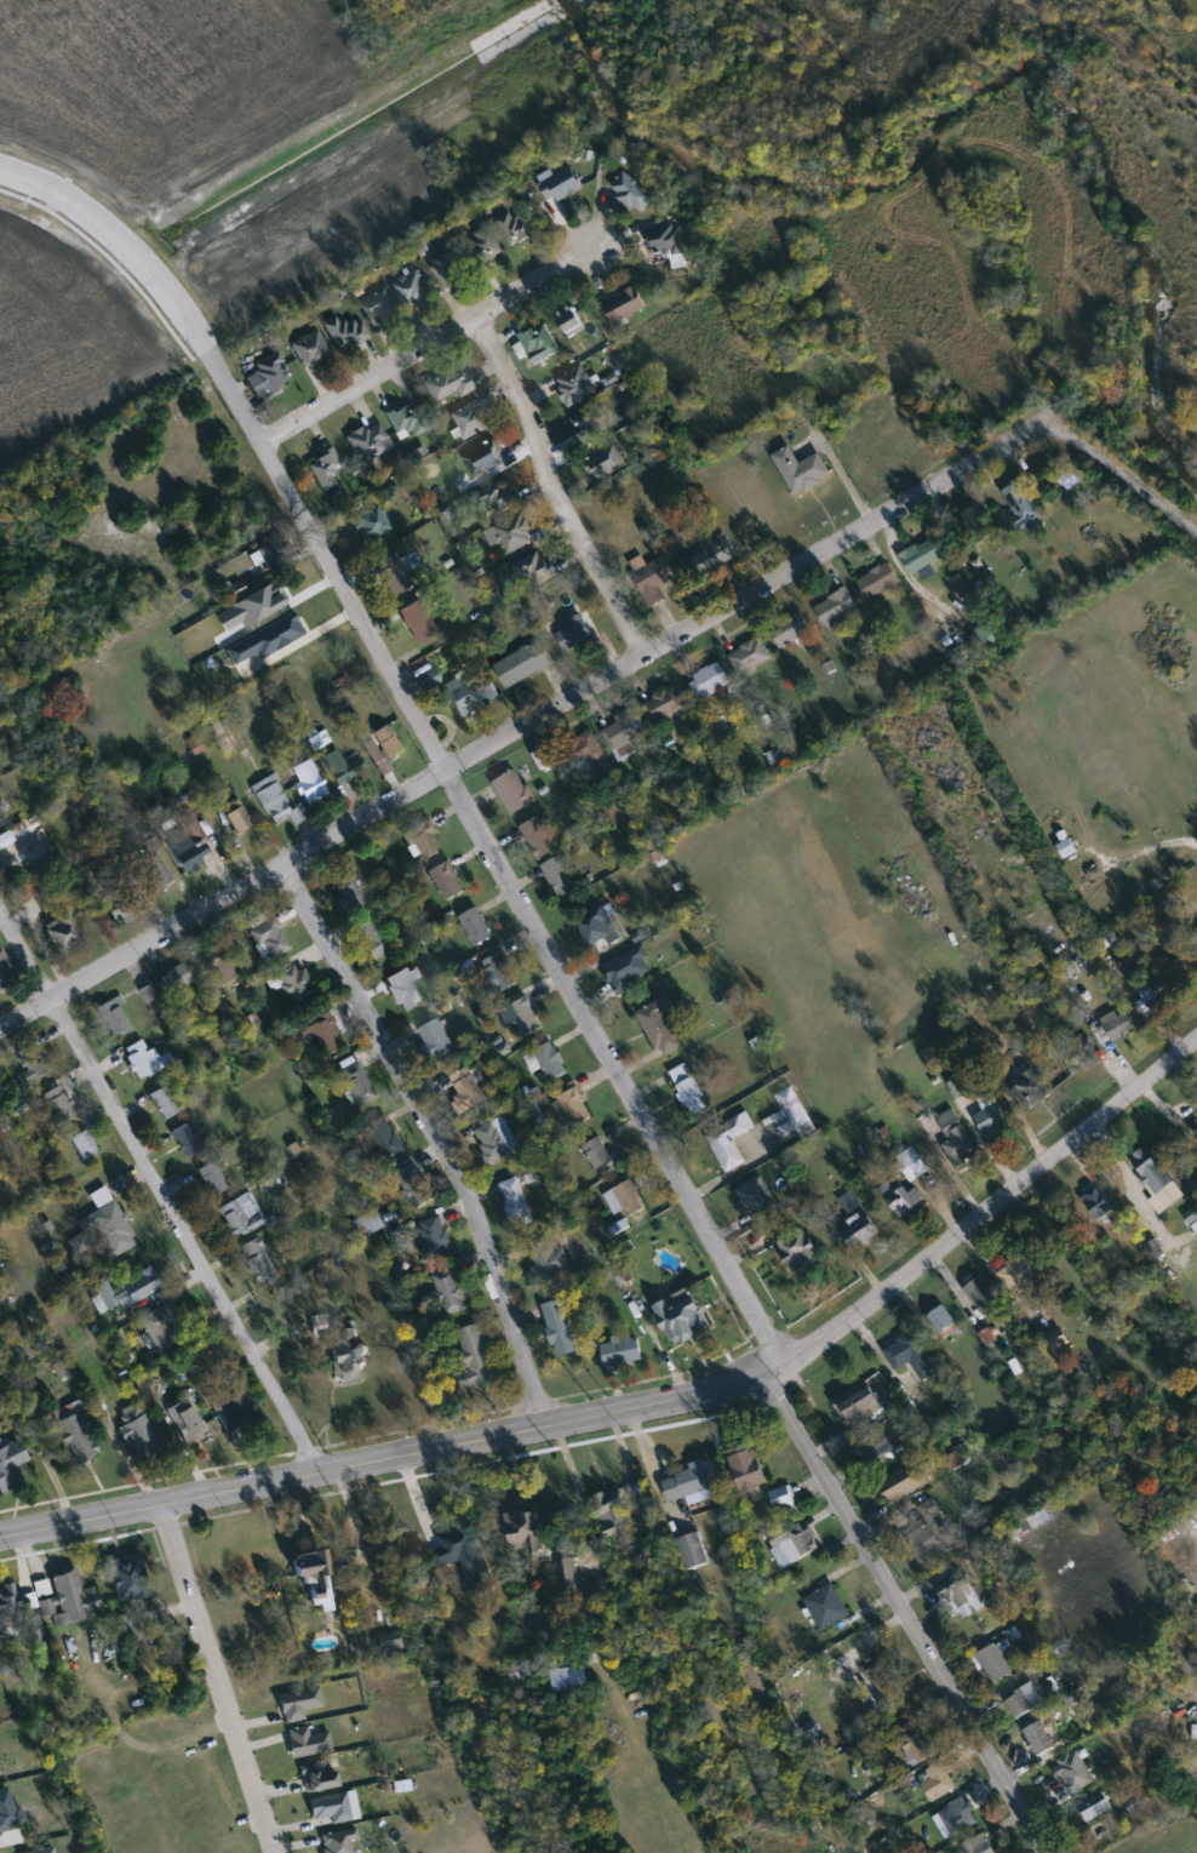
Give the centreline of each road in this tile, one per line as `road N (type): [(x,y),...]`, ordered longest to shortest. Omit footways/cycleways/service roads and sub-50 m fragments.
road 1 (residential): [(0,167),(71,195),(131,246),(190,319),(705,1225),(757,1320),(772,1371)]
road 2 (residential): [(0,1031),(1053,418),(1196,521)]
road 3 (secondary): [(0,1539),(544,1435),(772,1371)]
road 4 (residential): [(325,1477),(0,912)]
road 5 (residential): [(280,868),(448,1149),(479,1220),(544,1435)]
road 6 (secondary): [(772,1371),(1054,1852)]
road 7 (tertiary): [(772,1371),(846,1328),(1196,1038)]
road 8 (residential): [(260,445),(596,240)]
road 9 (residential): [(475,314),(532,418),(561,513),(645,656)]
road 10 (residential): [(275,1852),(165,1508)]

